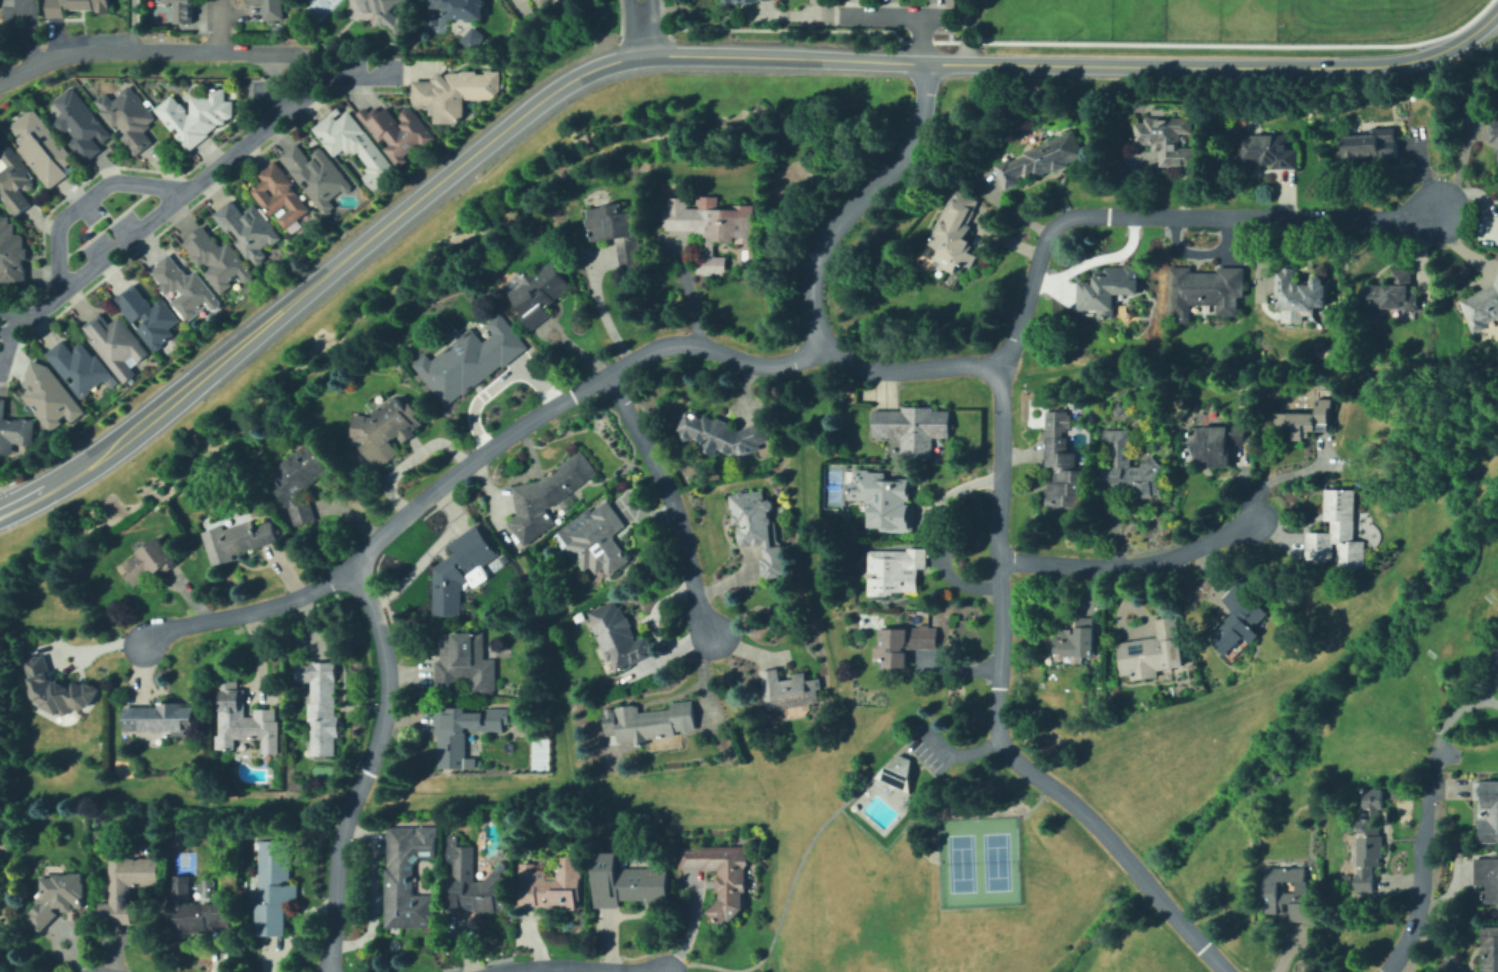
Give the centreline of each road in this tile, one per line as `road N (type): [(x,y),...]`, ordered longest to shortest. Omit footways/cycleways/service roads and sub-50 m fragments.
road 1 (residential): [(822,344),(794,363),(771,366),(691,343),(645,352),(499,441),(347,570),(371,605),(384,705),(336,850),(326,971)]
road 2 (tertiary): [(641,57),(1333,69),(1437,51),(1497,6)]
road 3 (residential): [(1001,372),(999,740),(1108,836),(1229,971)]
road 4 (residential): [(1001,372),(1043,239),(1060,218),(1435,211)]
road 5 (residential): [(925,64),(911,143),(814,256),(813,320),(822,344),(860,367),(965,364),(1001,372)]
road 6 (tertiary): [(280,311),(558,89),(641,57)]
road 7 (residential): [(19,318),(334,79)]
road 8 (tertiary): [(12,506),(113,445),(280,311)]
road 9 (residential): [(314,53),(98,50),(50,58),(0,82)]
road 10 (residential): [(608,376),(673,500),(711,636)]
road 11 (residential): [(999,558),(1128,563),(1170,556),(1254,522)]
road 12 (residential): [(1387,971),(1421,905),(1441,737)]
road 13 (residential): [(347,570),(285,603),(142,641)]
road 14 (residential): [(185,192),(112,184),(62,220),(60,291)]
road 15 (residential): [(651,971),(558,964),(498,971)]

